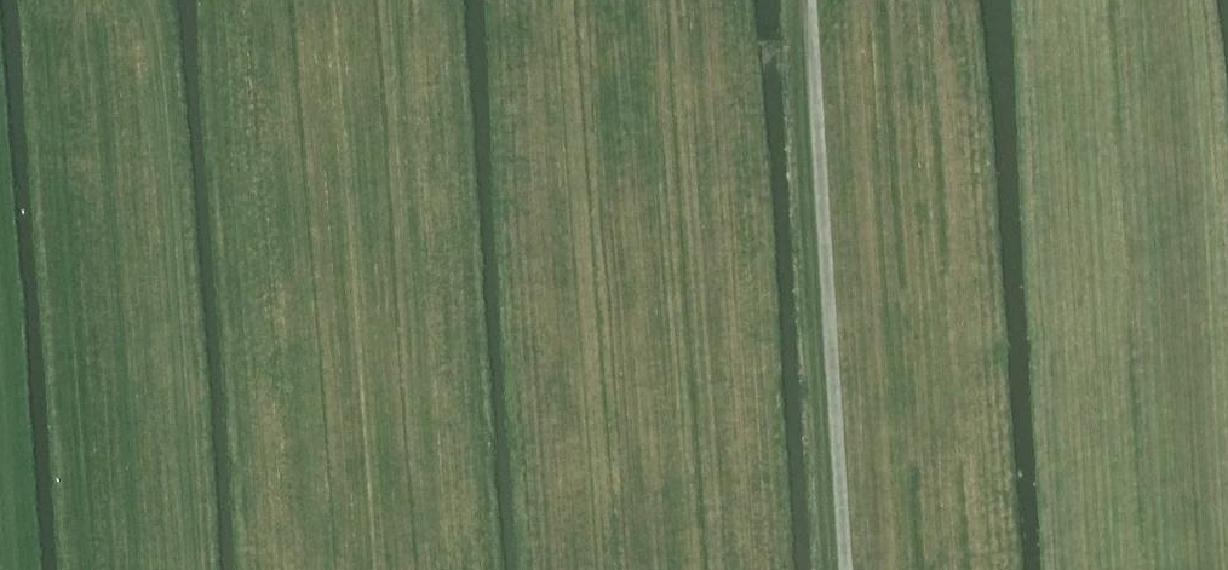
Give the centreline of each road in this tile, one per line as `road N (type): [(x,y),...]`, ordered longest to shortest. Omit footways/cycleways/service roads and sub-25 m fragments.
road 1 (track): [(796,0),(833,569)]

